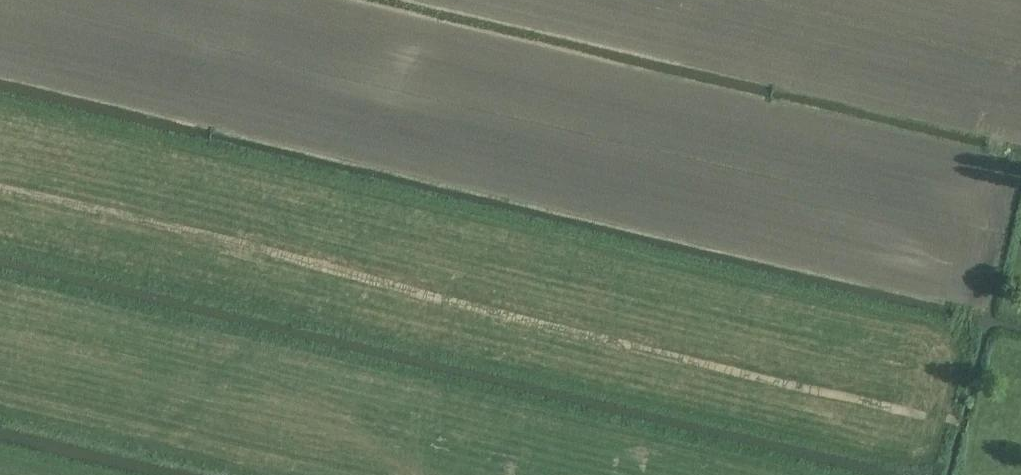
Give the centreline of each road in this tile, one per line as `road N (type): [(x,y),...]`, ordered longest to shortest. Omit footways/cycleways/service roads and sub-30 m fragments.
road 1 (track): [(0,192),(206,232),(936,417)]
road 2 (track): [(0,347),(399,474)]
road 3 (track): [(936,417),(1002,132),(1020,132)]

